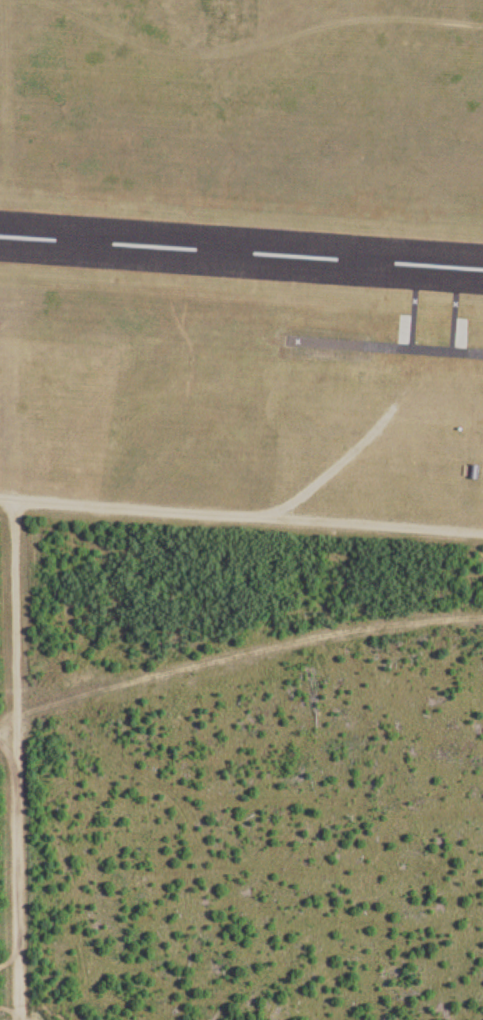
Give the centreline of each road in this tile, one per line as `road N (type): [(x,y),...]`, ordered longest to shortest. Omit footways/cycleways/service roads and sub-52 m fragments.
road 1 (track): [(8,515),(1,0)]
road 2 (residential): [(20,1019),(13,730)]

